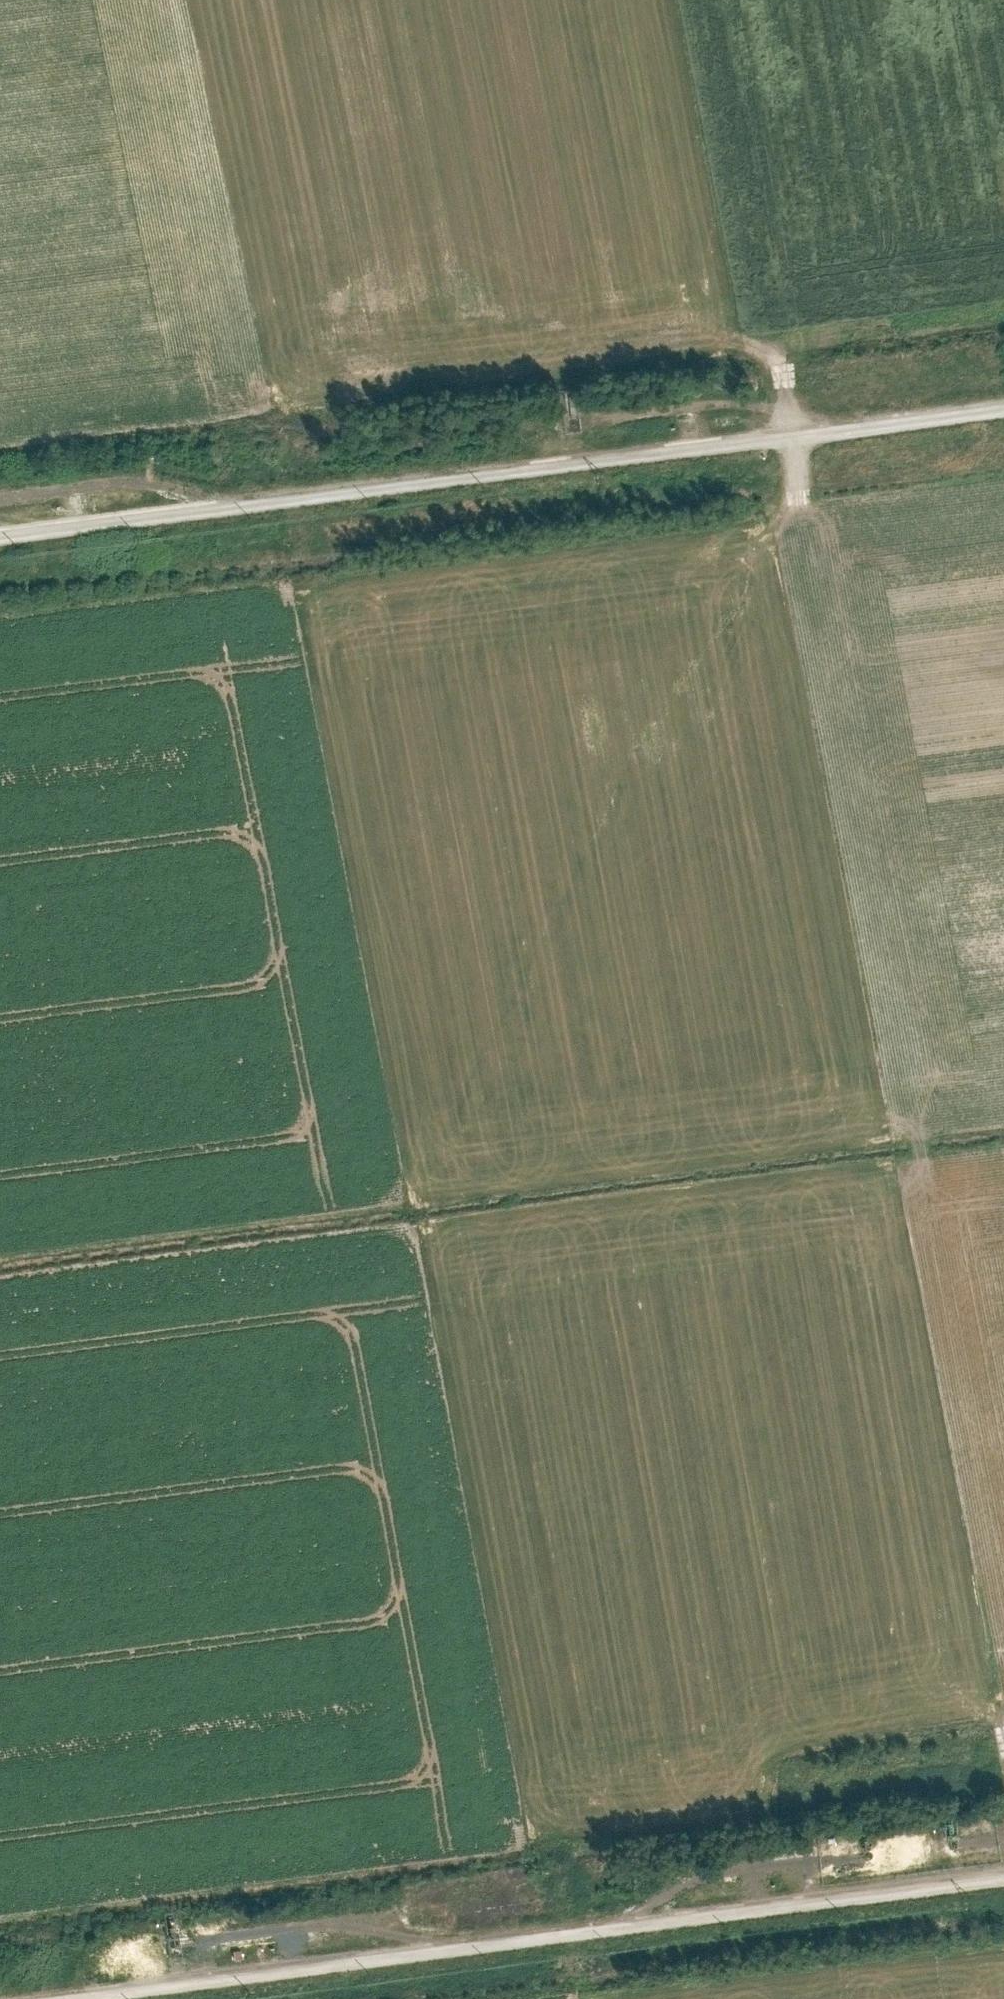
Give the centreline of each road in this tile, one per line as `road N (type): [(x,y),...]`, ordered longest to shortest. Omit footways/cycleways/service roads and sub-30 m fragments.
road 1 (track): [(0,538),(1003,410)]
road 2 (track): [(1003,1871),(0,1998)]

